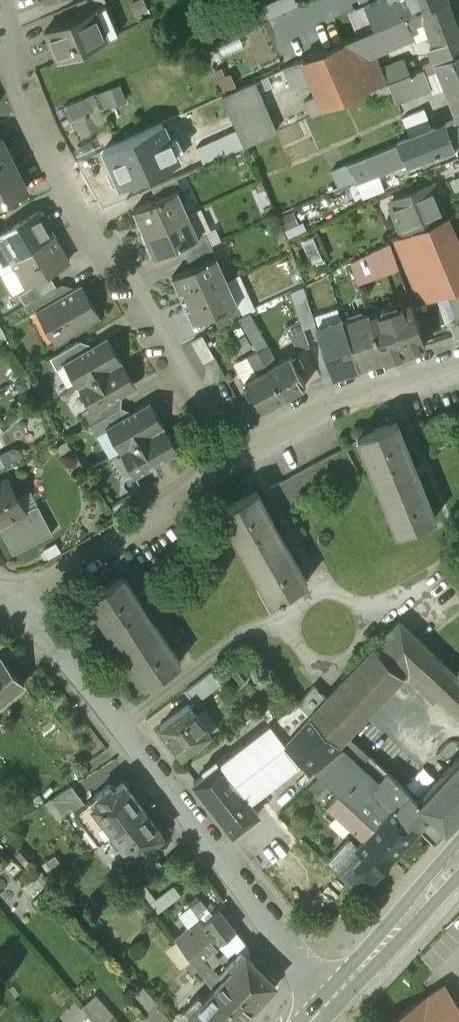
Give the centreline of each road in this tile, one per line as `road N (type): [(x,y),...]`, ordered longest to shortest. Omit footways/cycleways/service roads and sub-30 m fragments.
road 1 (residential): [(8,608),(108,706),(327,1003)]
road 2 (residential): [(231,461),(62,175),(0,17)]
road 3 (residential): [(231,461),(8,608)]
road 4 (residential): [(458,363),(315,410),(231,461)]
road 5 (secondary): [(458,858),(327,1003)]

